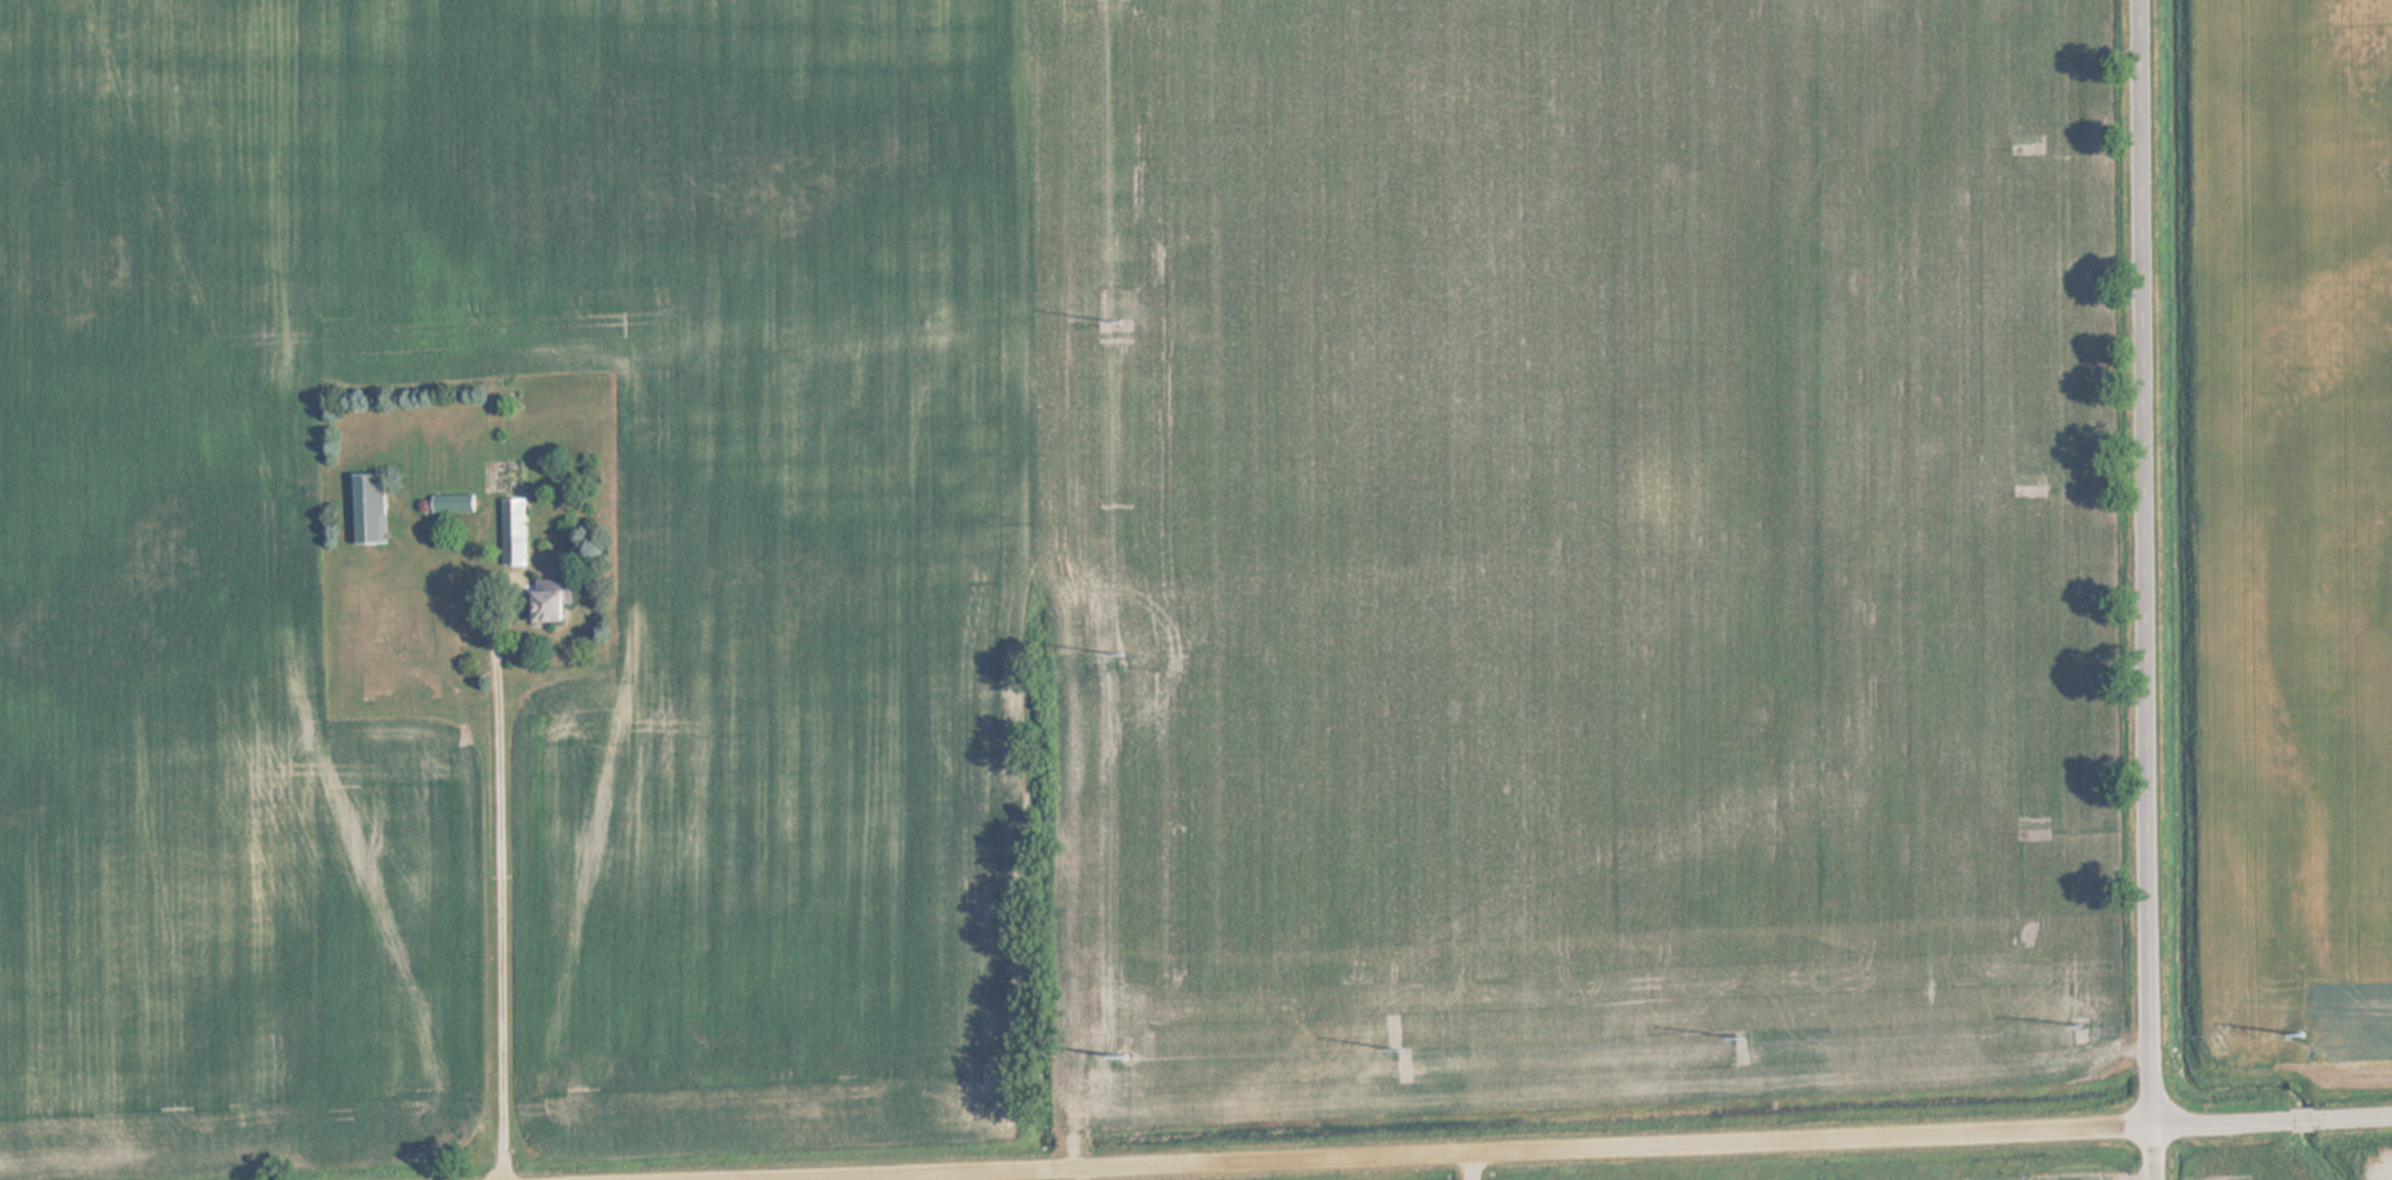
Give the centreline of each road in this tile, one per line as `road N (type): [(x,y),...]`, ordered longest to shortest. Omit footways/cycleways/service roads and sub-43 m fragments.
road 1 (residential): [(2159,1179),(2149,0)]

